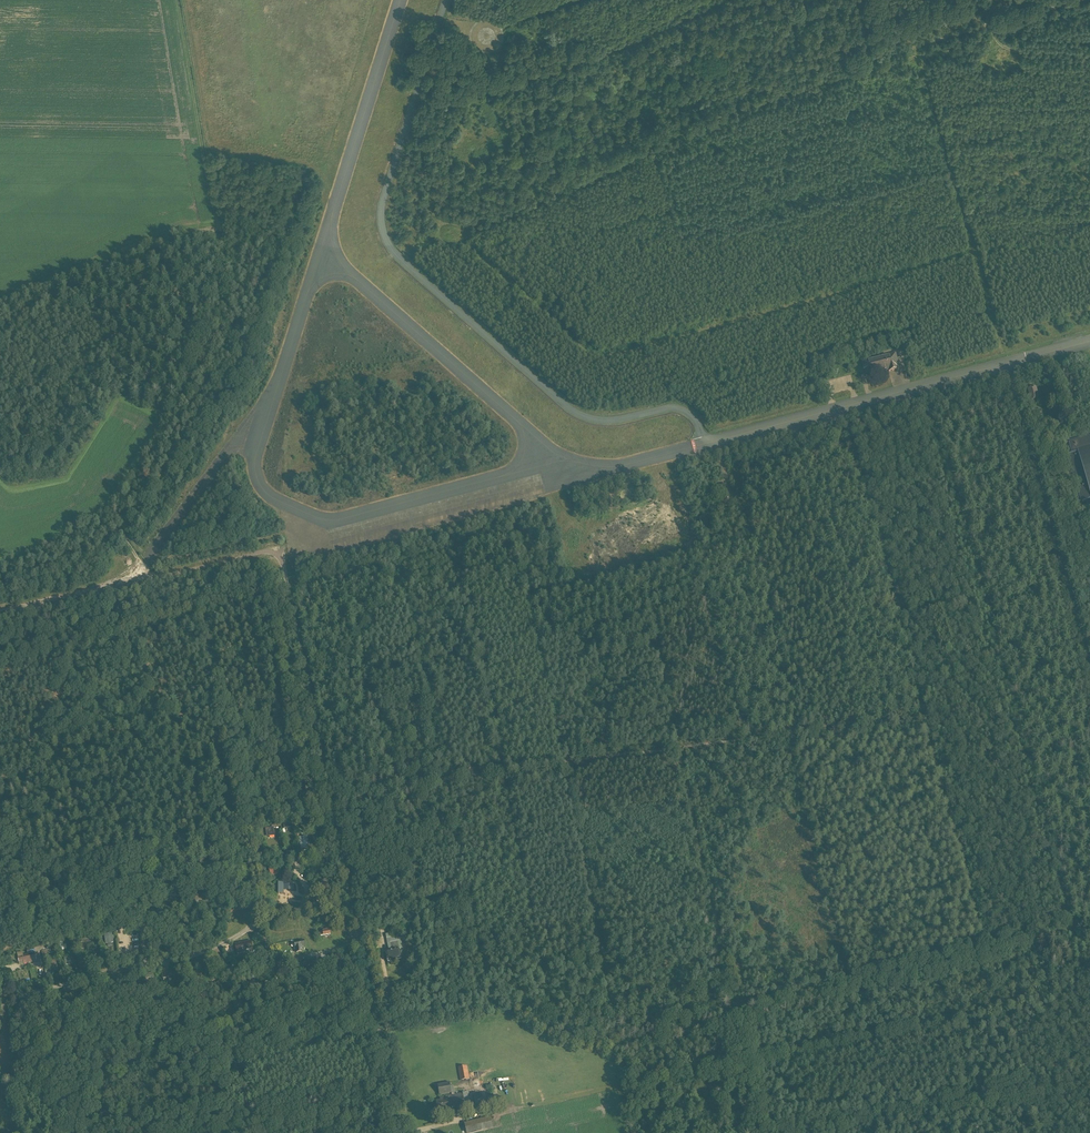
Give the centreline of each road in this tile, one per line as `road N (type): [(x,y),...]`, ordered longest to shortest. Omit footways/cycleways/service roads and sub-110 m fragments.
road 1 (unclassified): [(400,1132),(279,557),(261,552),(0,612)]
road 2 (track): [(0,303),(159,239),(209,228),(223,240),(211,328),(168,430),(115,520),(152,577)]
road 3 (track): [(323,952),(330,985),(316,1020),(222,1054),(207,981),(224,971),(219,950),(202,925),(167,935)]
road 4 (track): [(139,918),(30,939),(13,878)]
road 5 (unclassified): [(0,983),(20,1132)]
road 6 (track): [(301,913),(318,864),(313,795)]

